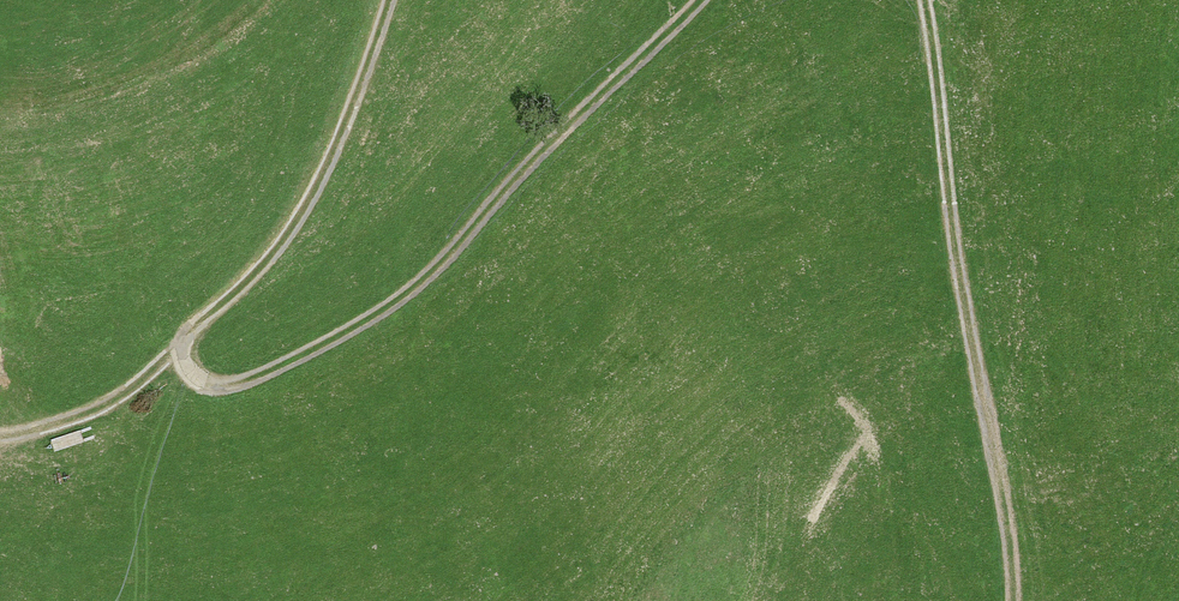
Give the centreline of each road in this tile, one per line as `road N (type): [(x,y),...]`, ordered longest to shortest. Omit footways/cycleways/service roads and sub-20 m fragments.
road 1 (track): [(701,0),(405,294),(259,375),(203,383),(184,365),(186,337),(260,268),(301,213),(345,124),(389,0)]
road 2 (track): [(1013,600),(925,0)]
road 3 (track): [(0,436),(97,409),(182,346)]

